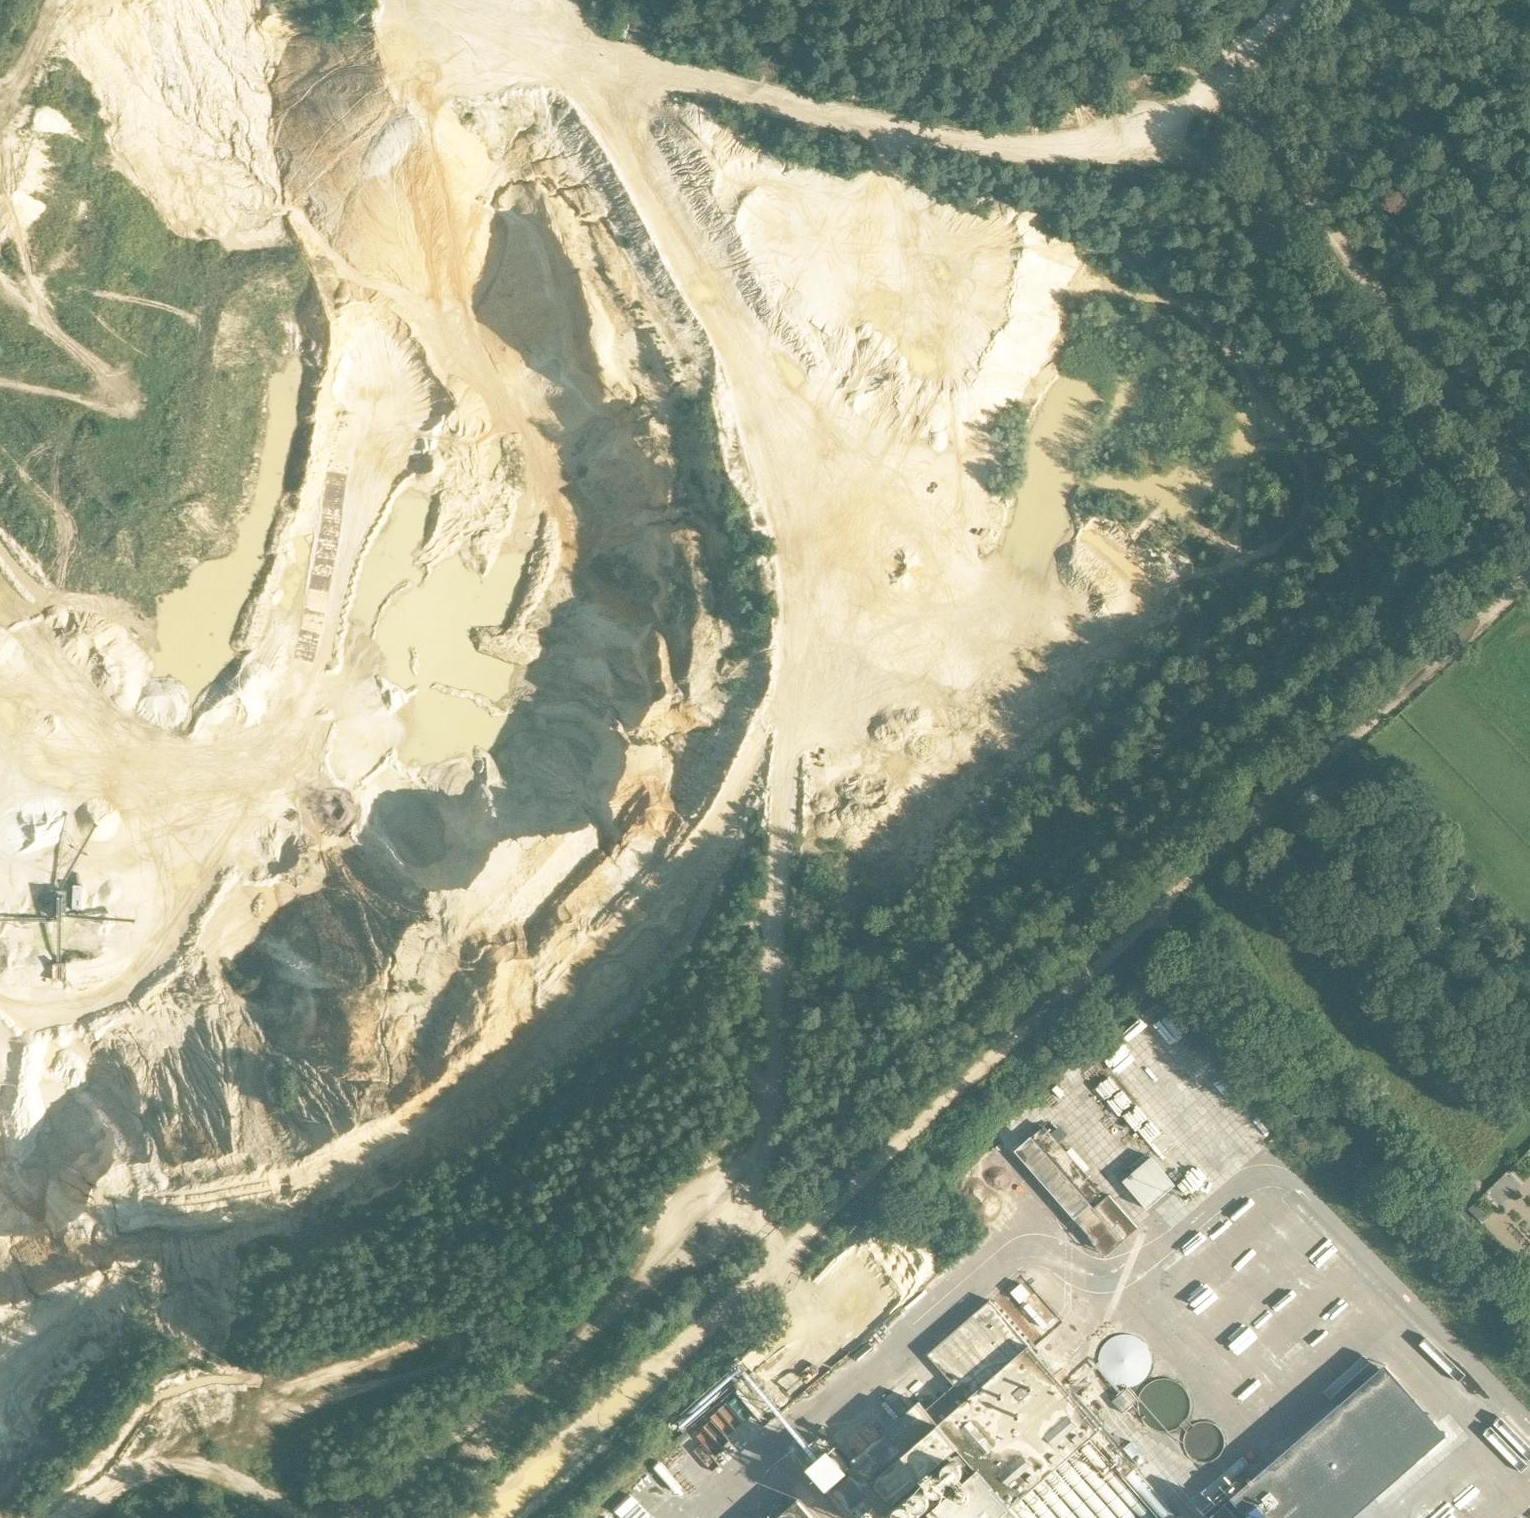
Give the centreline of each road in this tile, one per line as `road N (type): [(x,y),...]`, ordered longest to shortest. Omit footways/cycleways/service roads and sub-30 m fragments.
road 1 (track): [(479,1517),(1529,574)]
road 2 (track): [(434,7),(515,65),(673,236),(718,305),(743,386),(796,617),(761,1186),(773,1237),(783,1246)]
road 3 (unclassified): [(1529,495),(1251,118),(1242,82),(1250,46),(1282,0)]

